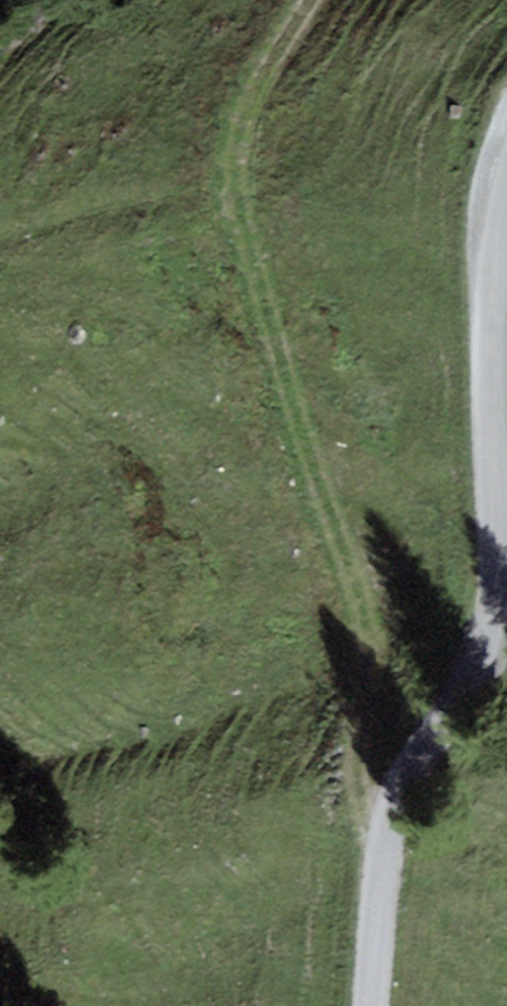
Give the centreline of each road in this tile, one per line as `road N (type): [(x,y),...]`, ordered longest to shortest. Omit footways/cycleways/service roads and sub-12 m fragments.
road 1 (track): [(386,853),(360,786),(365,615),(232,196),(240,110),(311,0)]
road 2 (unclassified): [(373,1005),(386,853),(412,781),(493,625),(499,304),(506,258)]

